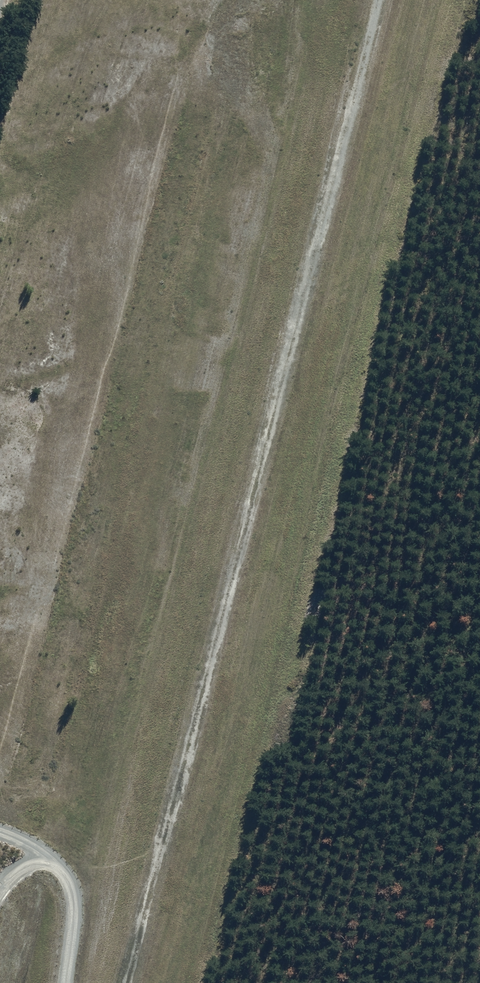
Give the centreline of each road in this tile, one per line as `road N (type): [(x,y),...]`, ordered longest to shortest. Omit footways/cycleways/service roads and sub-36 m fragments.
road 1 (track): [(379,0),(128,982)]
road 2 (unclassified): [(66,982),(72,899),(55,866)]

